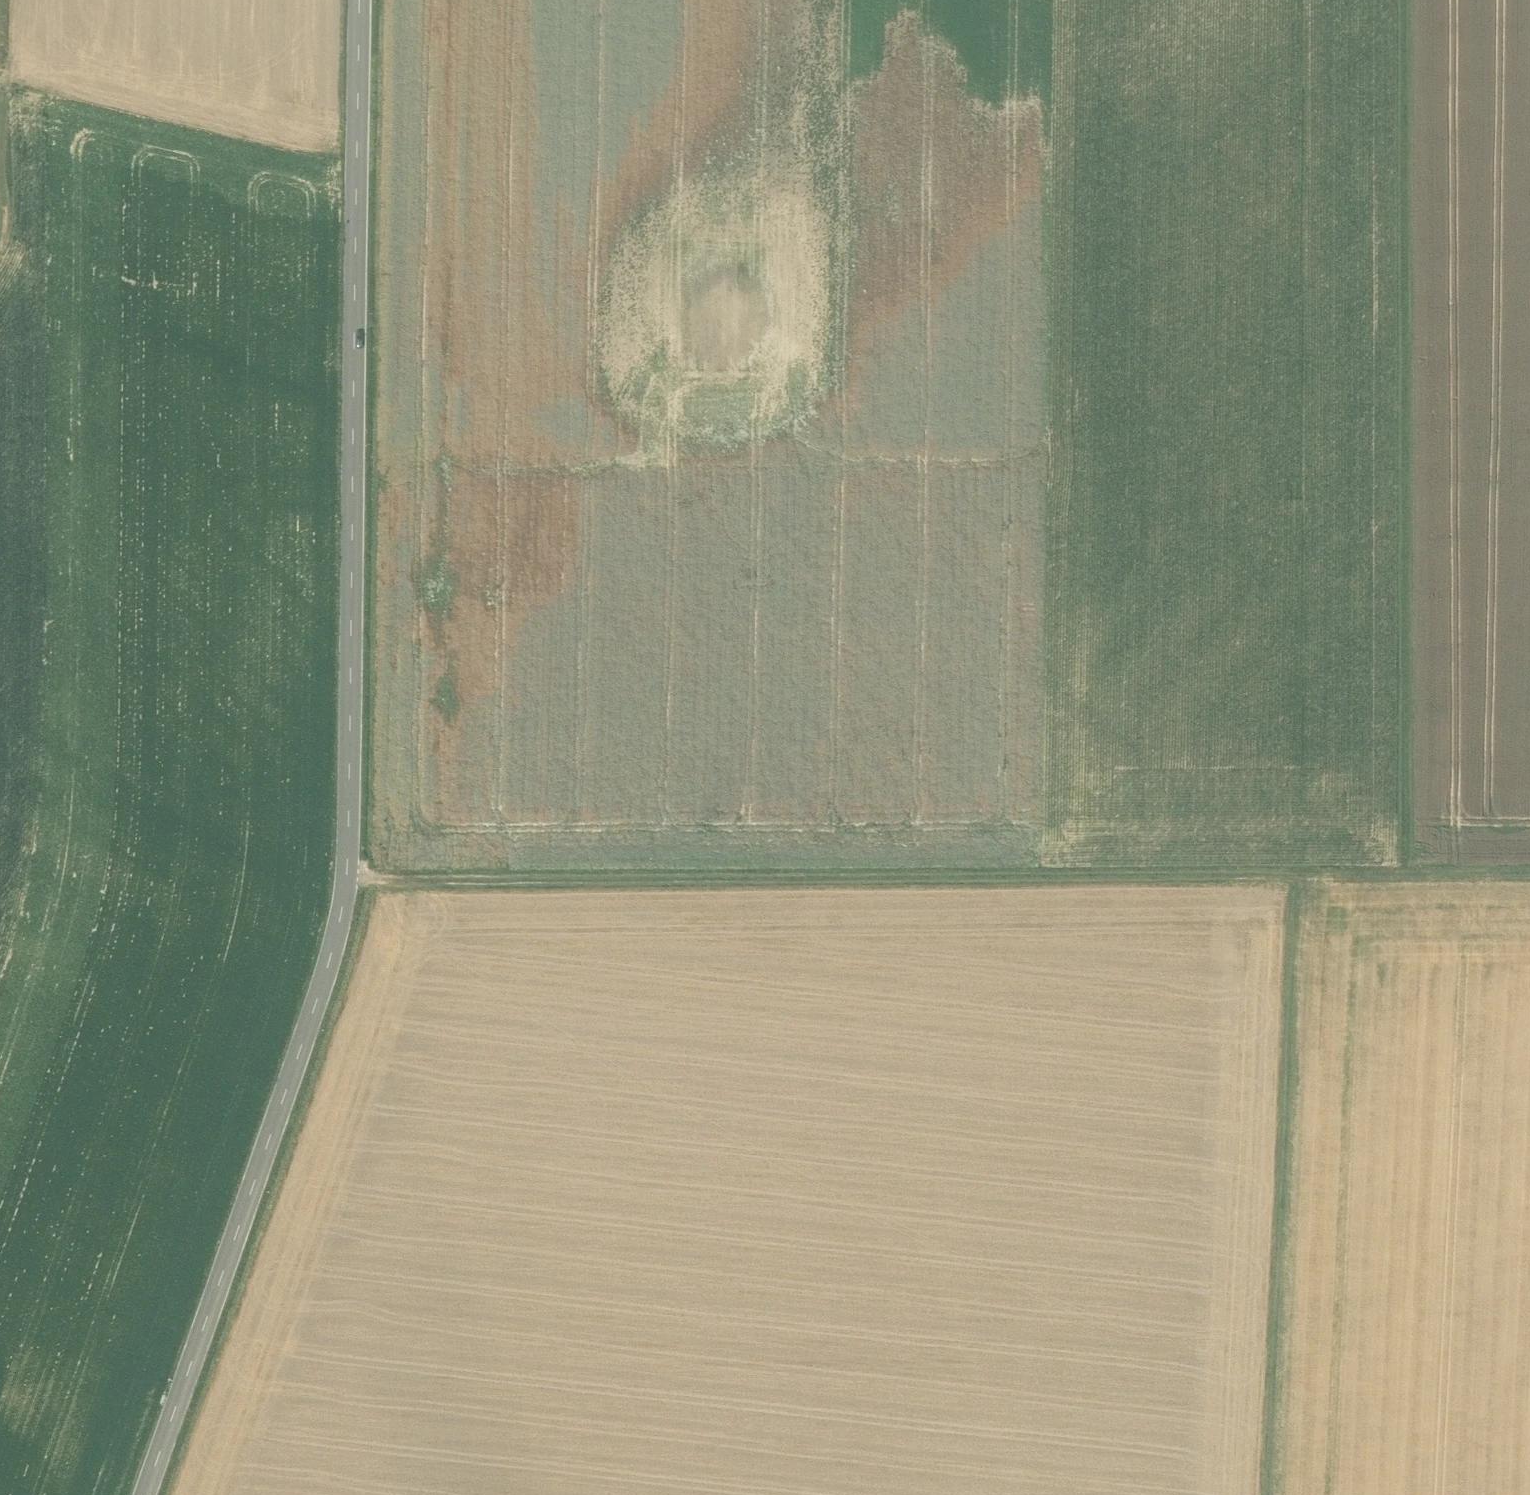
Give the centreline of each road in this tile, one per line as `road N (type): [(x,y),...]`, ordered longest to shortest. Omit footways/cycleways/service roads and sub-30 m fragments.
road 1 (tertiary): [(147,1494),(313,1019),(349,881),(360,0)]
road 2 (track): [(1529,870),(349,881)]
road 3 (track): [(1408,0),(1411,872)]
road 4 (track): [(1301,873),(1264,1494)]

